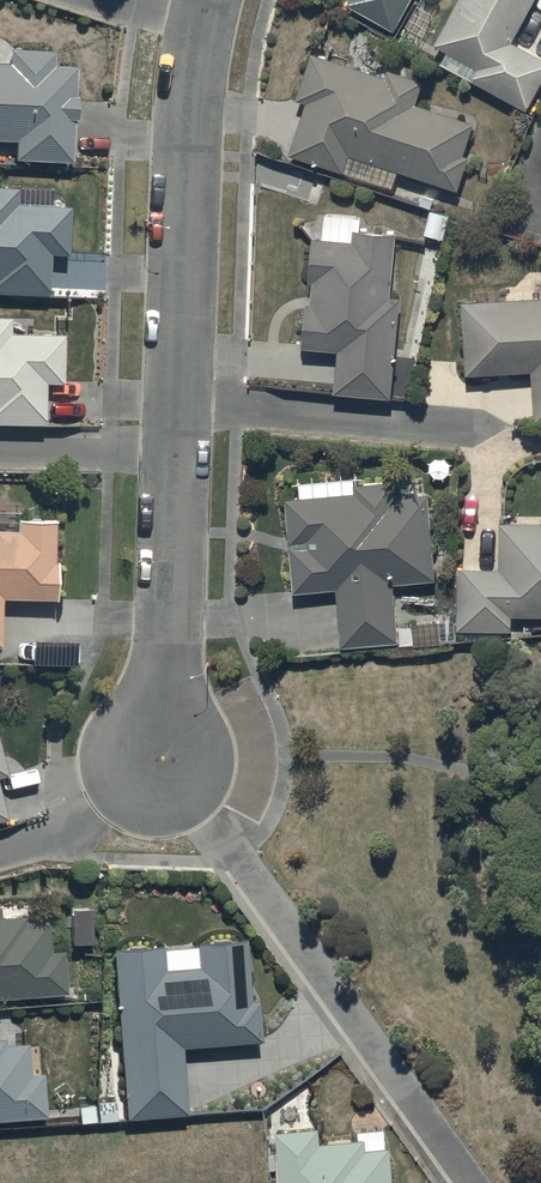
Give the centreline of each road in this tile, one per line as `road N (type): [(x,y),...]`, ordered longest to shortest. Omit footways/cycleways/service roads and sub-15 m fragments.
road 1 (residential): [(205,0),(186,135),(160,766)]

